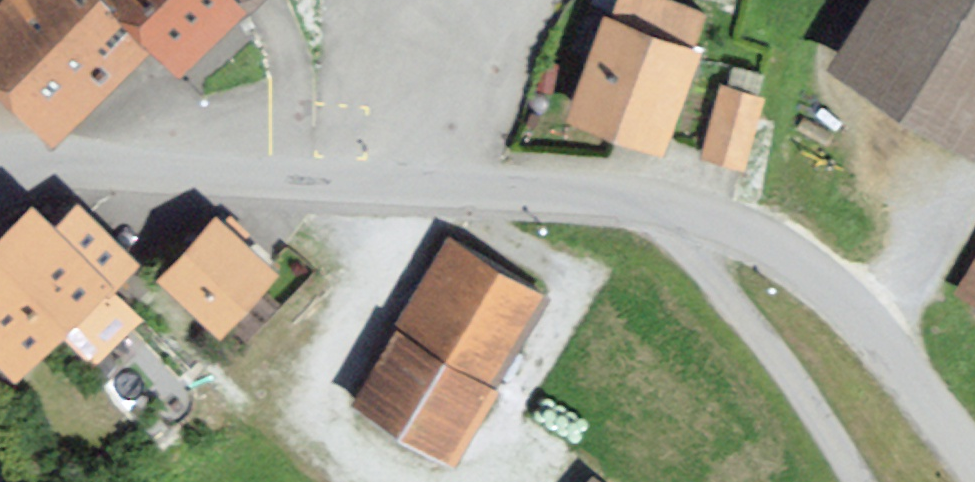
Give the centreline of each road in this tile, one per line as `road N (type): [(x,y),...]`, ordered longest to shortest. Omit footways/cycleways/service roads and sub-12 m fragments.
road 1 (residential): [(974,464),(820,274),(742,228),(655,202),(0,167)]

